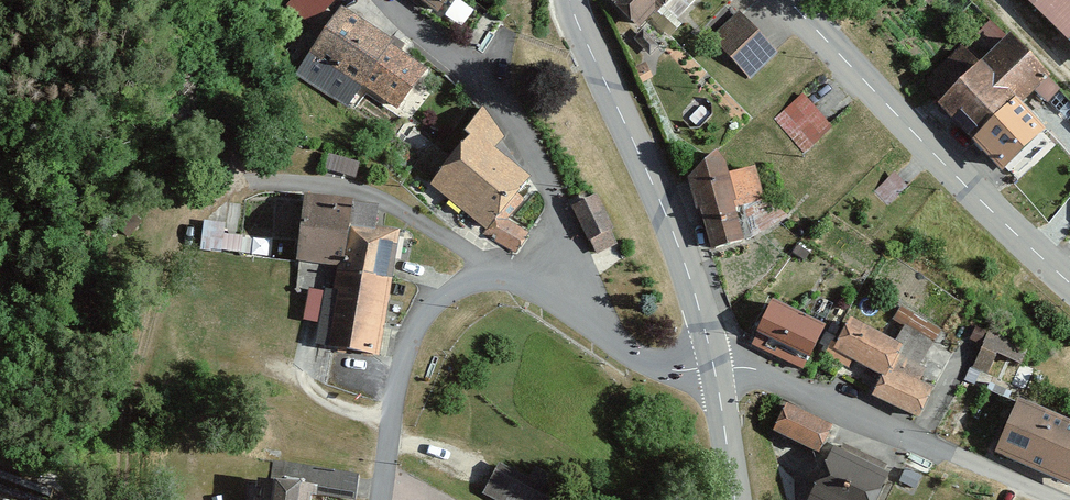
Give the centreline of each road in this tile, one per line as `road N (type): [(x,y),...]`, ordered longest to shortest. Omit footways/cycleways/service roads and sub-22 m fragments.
road 1 (unclassified): [(571,0),(675,238),(716,367),(736,499)]
road 2 (unclassified): [(1069,284),(791,0)]
road 3 (track): [(257,180),(210,198),(177,230),(129,399),(121,499)]

